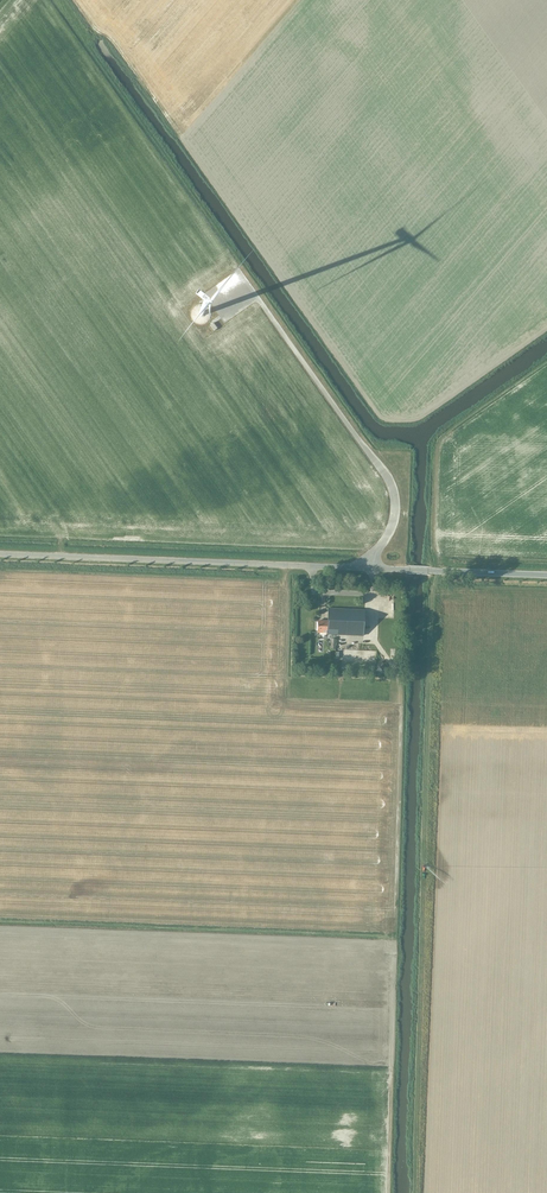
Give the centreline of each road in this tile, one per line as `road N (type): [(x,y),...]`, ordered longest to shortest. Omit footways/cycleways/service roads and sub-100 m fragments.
road 1 (unclassified): [(546,576),(0,554)]

